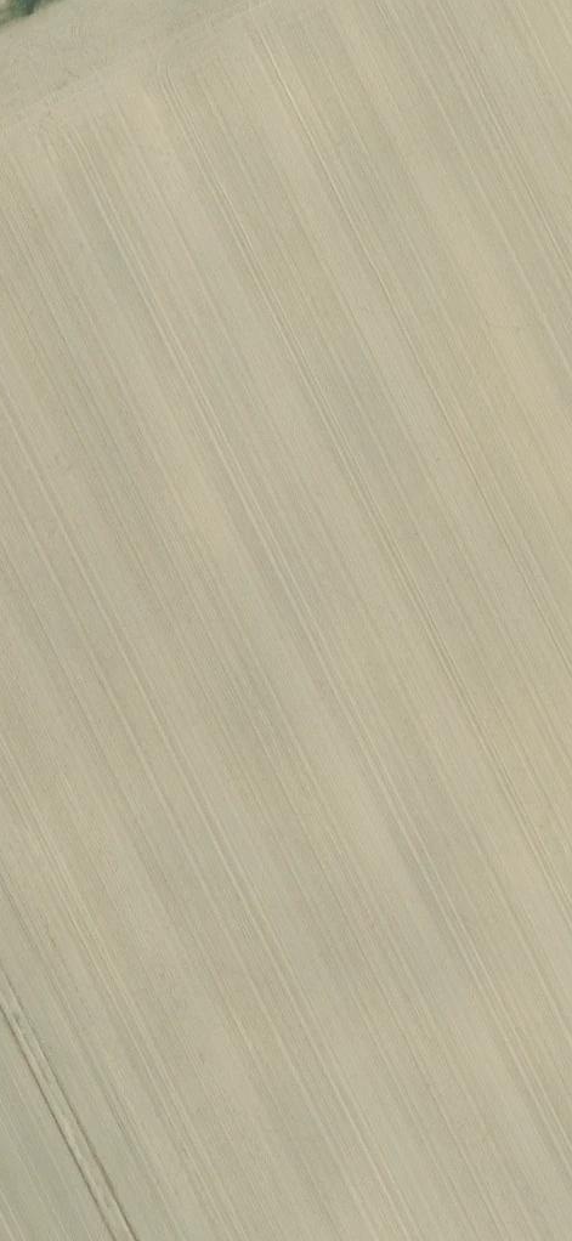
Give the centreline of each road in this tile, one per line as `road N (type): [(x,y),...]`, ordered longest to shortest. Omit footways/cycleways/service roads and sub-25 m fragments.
road 1 (track): [(0,986),(125,1240)]

